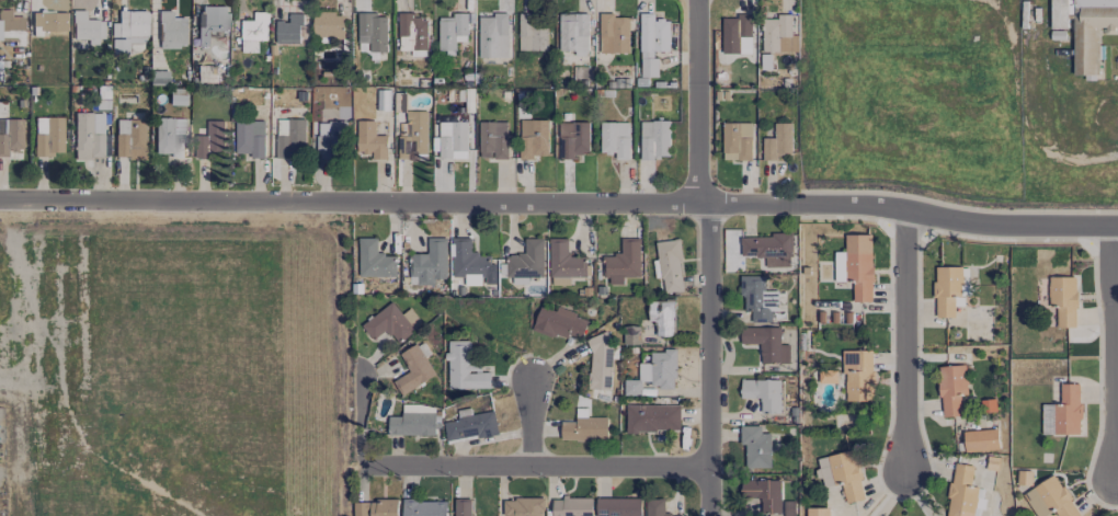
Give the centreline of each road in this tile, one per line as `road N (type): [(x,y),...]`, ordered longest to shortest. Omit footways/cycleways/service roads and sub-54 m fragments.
road 1 (residential): [(0,204),(710,206)]
road 2 (residential): [(710,206),(875,207),(958,223),(1117,228)]
road 3 (residential): [(710,470),(363,467)]
road 4 (residential): [(711,515),(710,206)]
road 5 (residential): [(905,213),(906,477)]
road 6 (residential): [(1108,228),(1116,485)]
road 7 (residential): [(710,206),(698,183),(697,0)]

